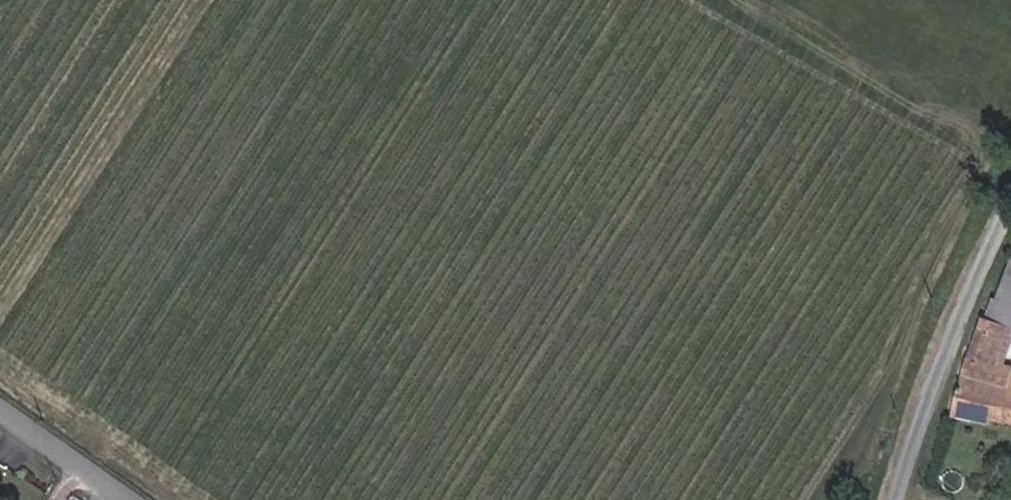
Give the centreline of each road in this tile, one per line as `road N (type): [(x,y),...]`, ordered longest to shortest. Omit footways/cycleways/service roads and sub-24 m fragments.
road 1 (unclassified): [(901,499),(969,292),(1010,219)]
road 2 (unclassified): [(132,499),(0,408)]

